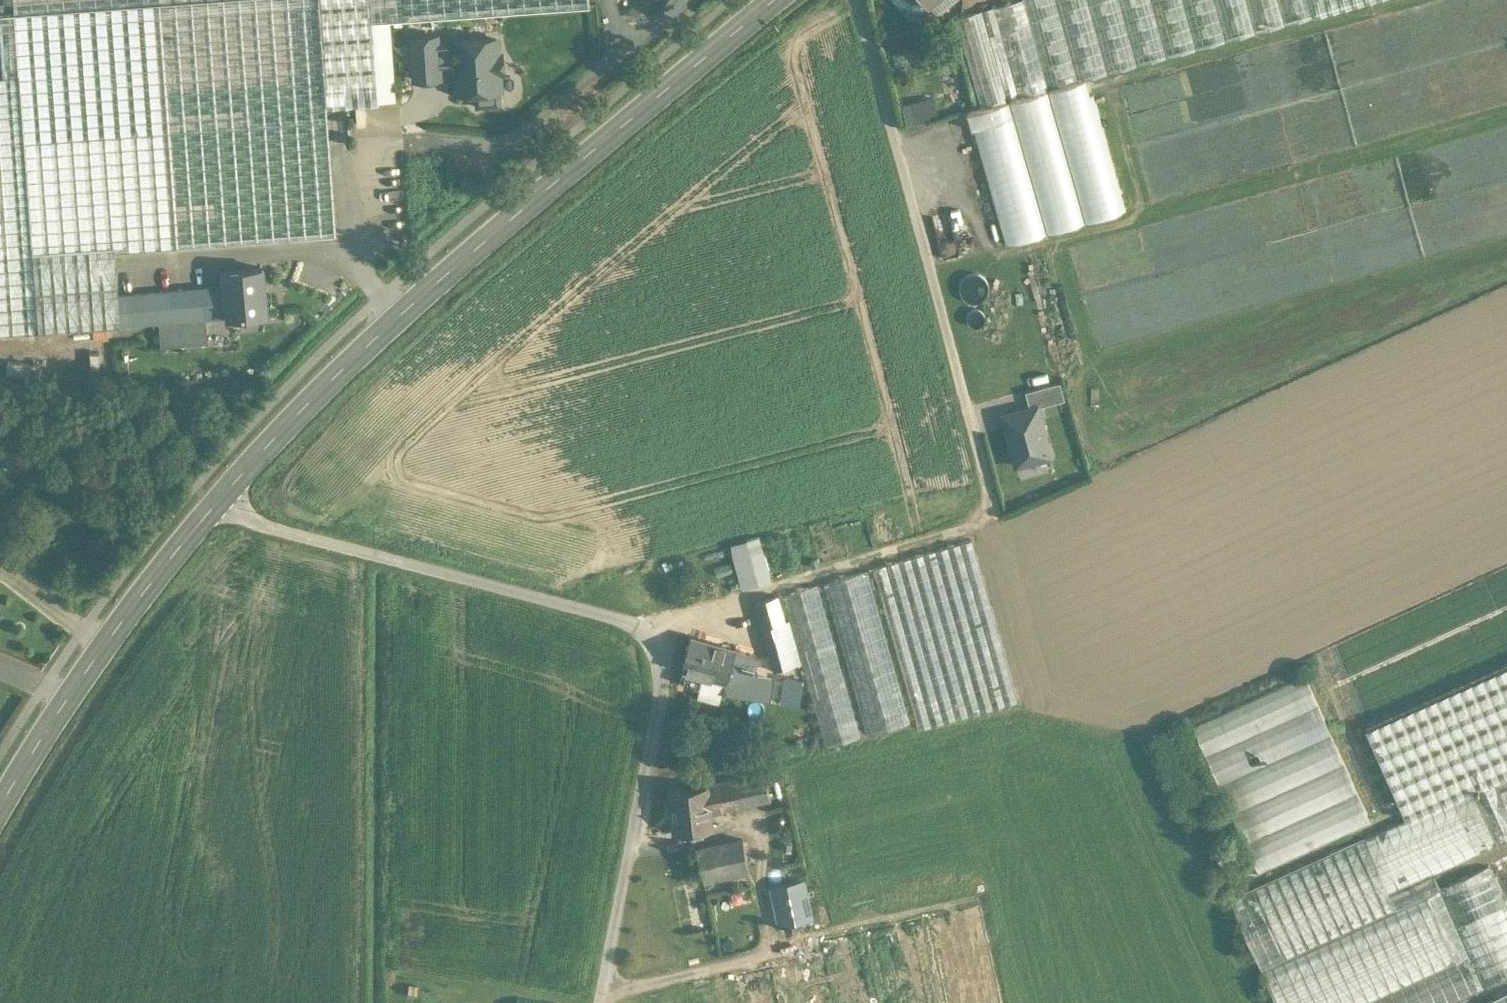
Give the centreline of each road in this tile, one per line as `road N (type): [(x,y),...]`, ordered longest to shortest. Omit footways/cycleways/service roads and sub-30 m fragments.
road 1 (secondary): [(0,810),(117,628),(332,380),(775,0)]
road 2 (track): [(599,1002),(661,691),(656,657),(628,625),(213,508)]

